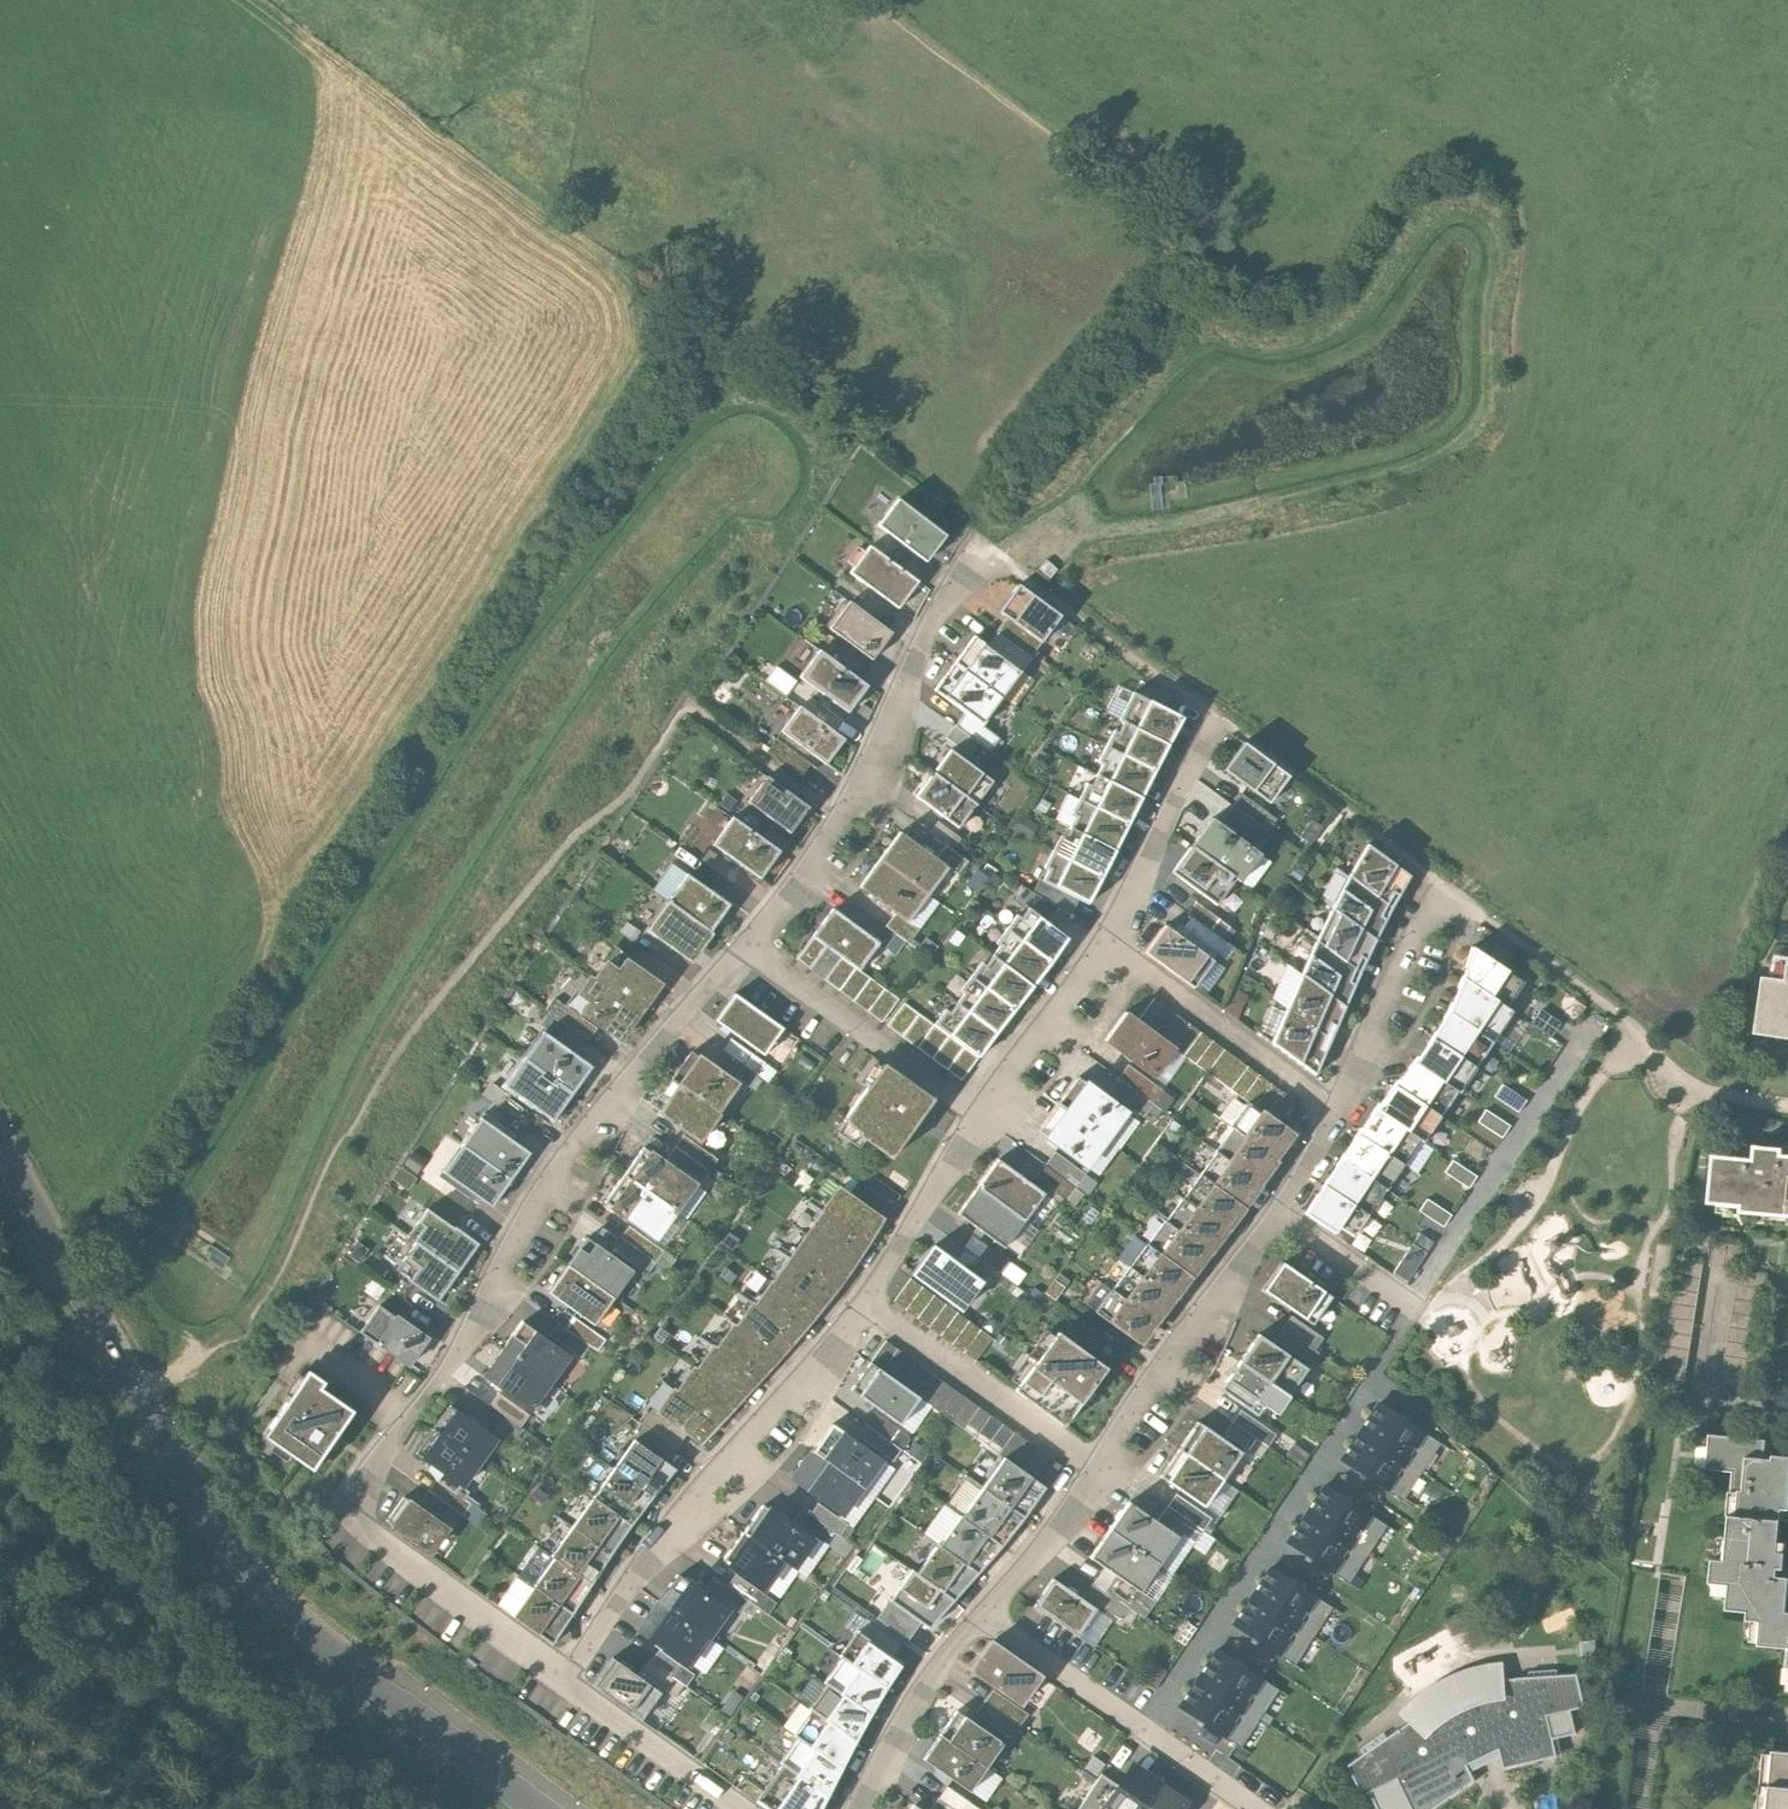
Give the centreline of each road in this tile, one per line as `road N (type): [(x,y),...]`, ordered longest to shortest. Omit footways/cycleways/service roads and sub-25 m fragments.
road 1 (residential): [(980,544),(931,618),(857,789),(751,946),(642,1053),(535,1195),(445,1380),(361,1487),(364,1531),(557,1678)]
road 2 (tertiary): [(0,1144),(240,1573),(290,1621),(536,1808)]
road 3 (track): [(135,1392),(225,1341),(273,1279),(365,1064),(583,729)]
road 4 (residential): [(1210,711),(1098,938),(980,1109),(864,1302)]
road 5 (residential): [(1098,1464),(1176,1343),(1281,1208),(1436,881)]
road 6 (residential): [(864,1302),(557,1678)]
road 7 (residential): [(985,1615),(1257,1808)]
road 8 (residential): [(1098,1464),(864,1302)]
road 9 (residential): [(557,1678),(745,1808)]
road 10 (residential): [(865,1808),(916,1705),(985,1615)]
road 11 (residential): [(985,1615),(1098,1464)]

